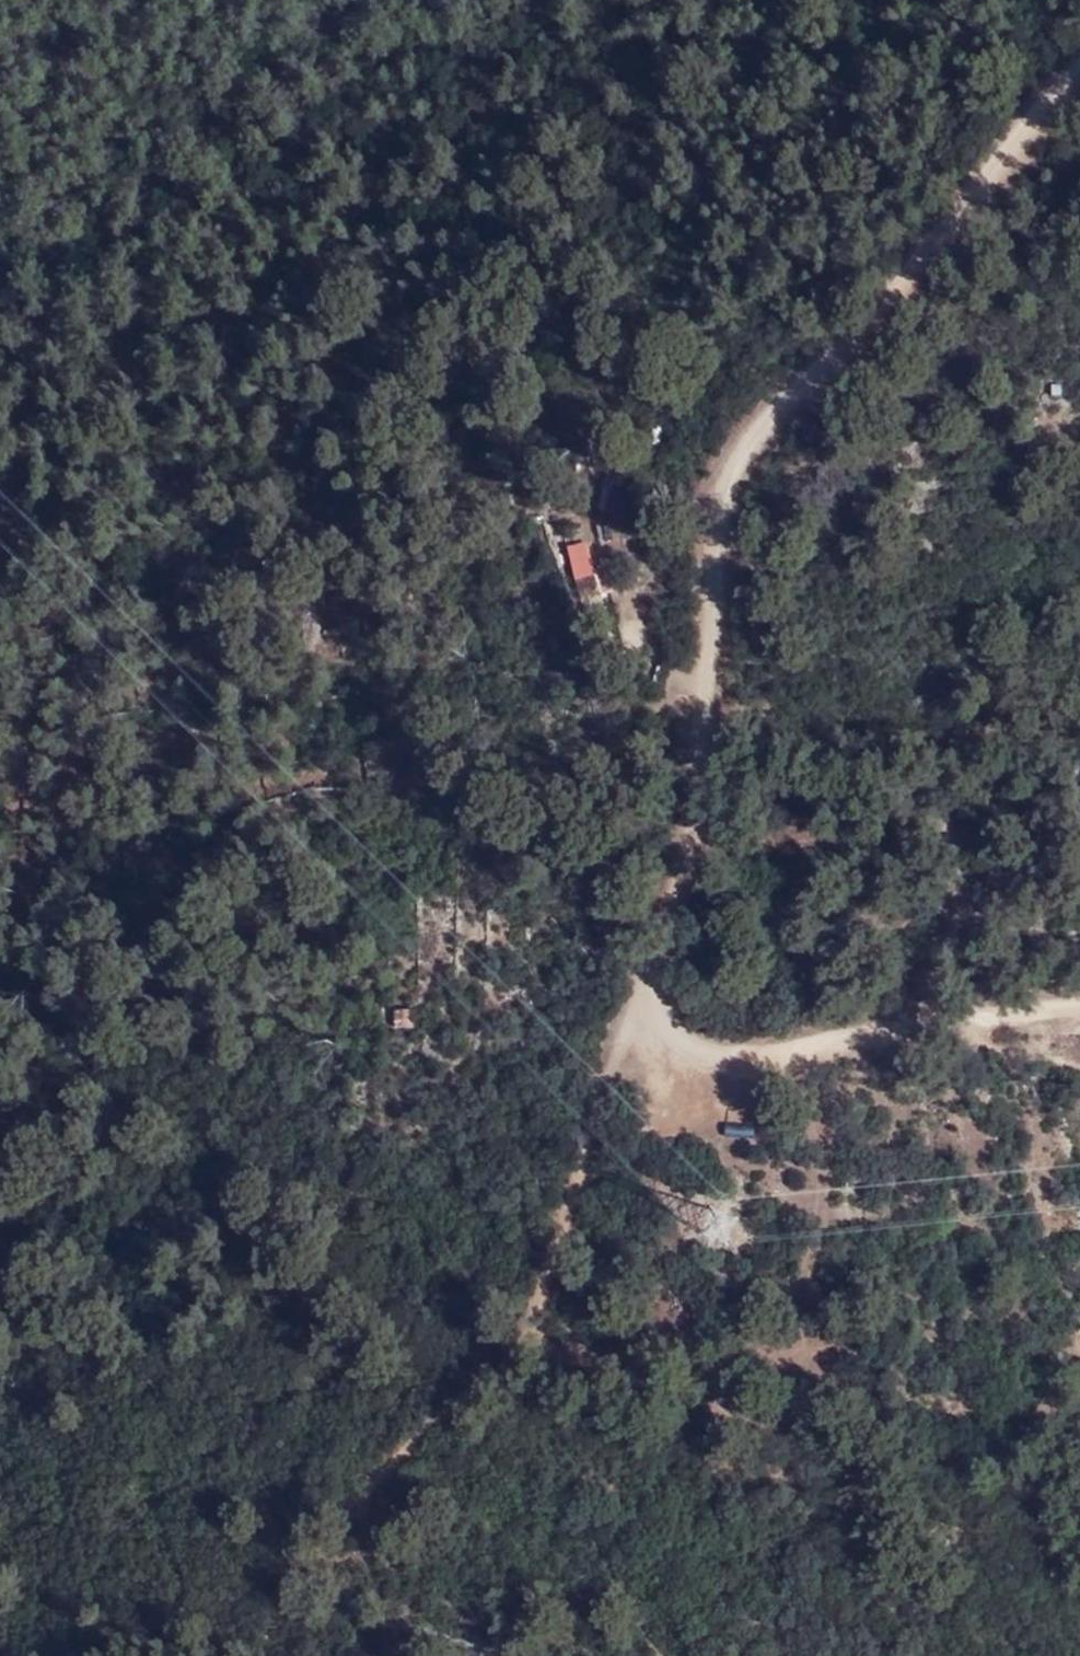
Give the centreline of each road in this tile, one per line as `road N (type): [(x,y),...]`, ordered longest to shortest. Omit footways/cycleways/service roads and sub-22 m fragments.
road 1 (track): [(1079,71),(750,448),(724,501),(708,780),(663,975),(672,1020),(702,1059),(999,1026),(1079,1007)]
road 2 (track): [(663,975),(635,1002),(579,1152),(538,1335),(353,1504),(276,1626),(272,1655)]

